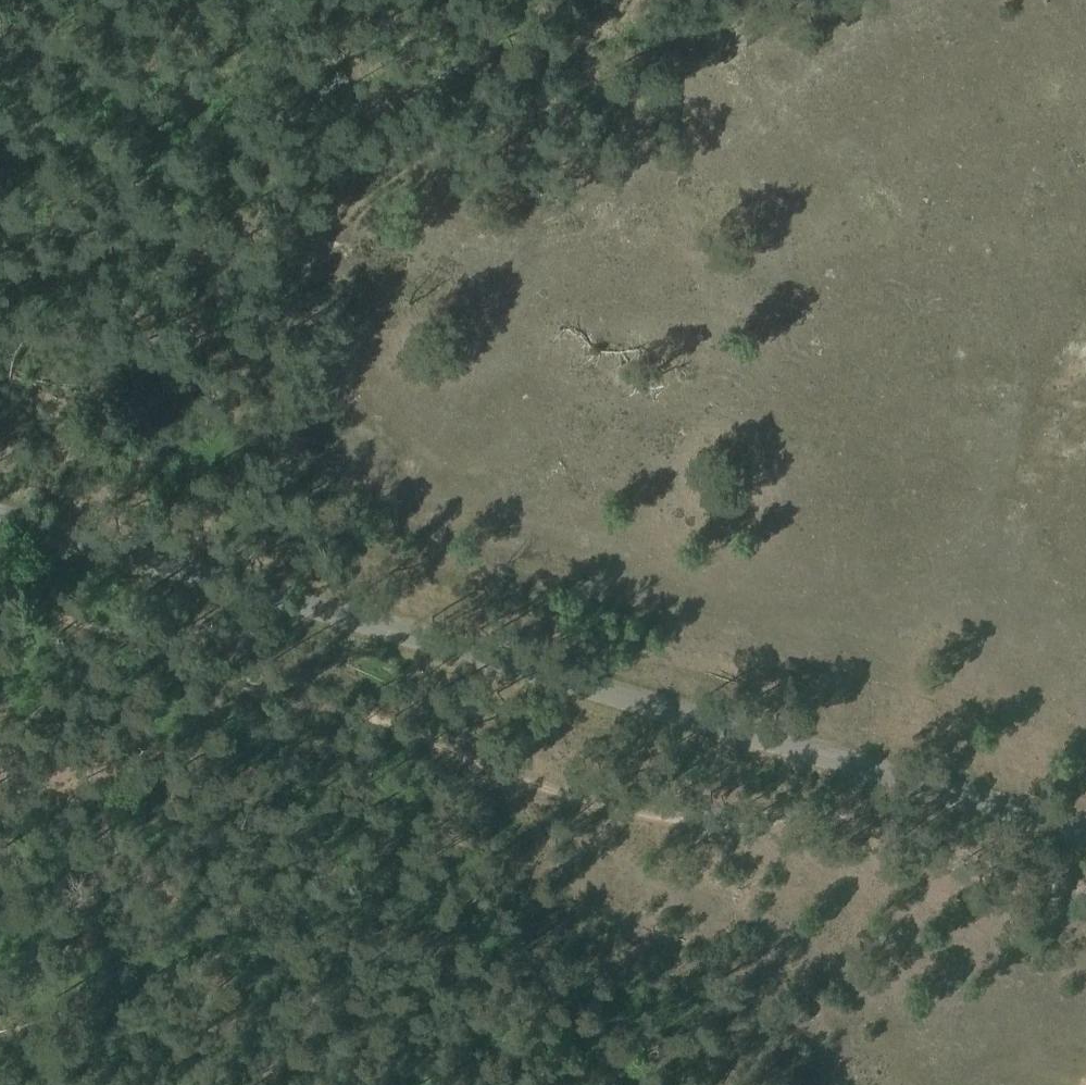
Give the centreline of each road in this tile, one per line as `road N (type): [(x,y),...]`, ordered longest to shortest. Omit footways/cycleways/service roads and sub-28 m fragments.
road 1 (unclassified): [(1085,836),(0,518)]

